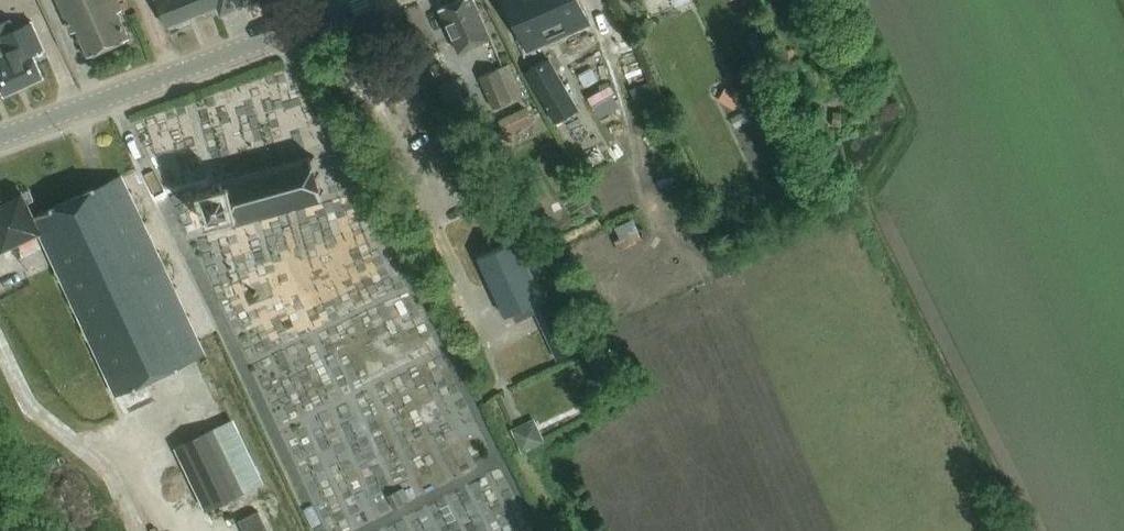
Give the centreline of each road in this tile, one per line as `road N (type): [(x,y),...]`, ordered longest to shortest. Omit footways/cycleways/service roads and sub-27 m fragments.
road 1 (tertiary): [(0,139),(369,0)]

